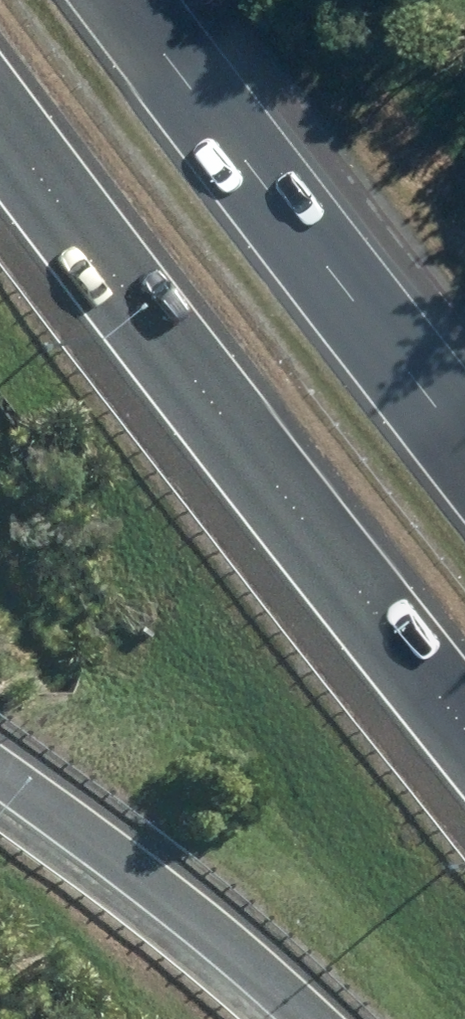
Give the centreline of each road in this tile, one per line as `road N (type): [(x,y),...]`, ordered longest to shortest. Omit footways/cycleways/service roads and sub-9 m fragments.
road 1 (motorway): [(464,723),(0,125)]
road 2 (motorway): [(125,0),(464,440)]
road 3 (motorway): [(316,1018),(123,857),(0,770)]

